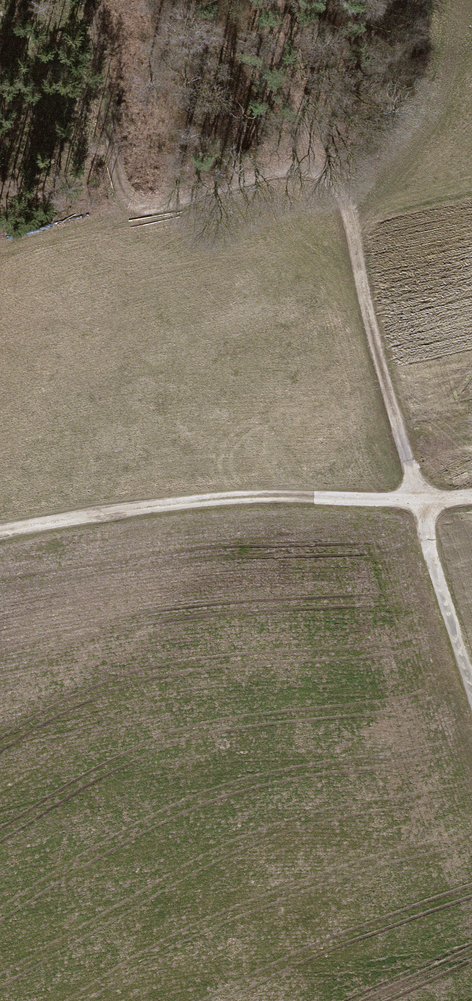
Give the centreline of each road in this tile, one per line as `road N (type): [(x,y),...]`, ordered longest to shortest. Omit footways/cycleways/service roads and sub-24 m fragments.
road 1 (track): [(80,0),(81,82),(109,203),(290,148),(338,167),(415,488)]
road 2 (track): [(415,488),(229,491),(0,536)]
road 3 (track): [(471,683),(415,488)]

